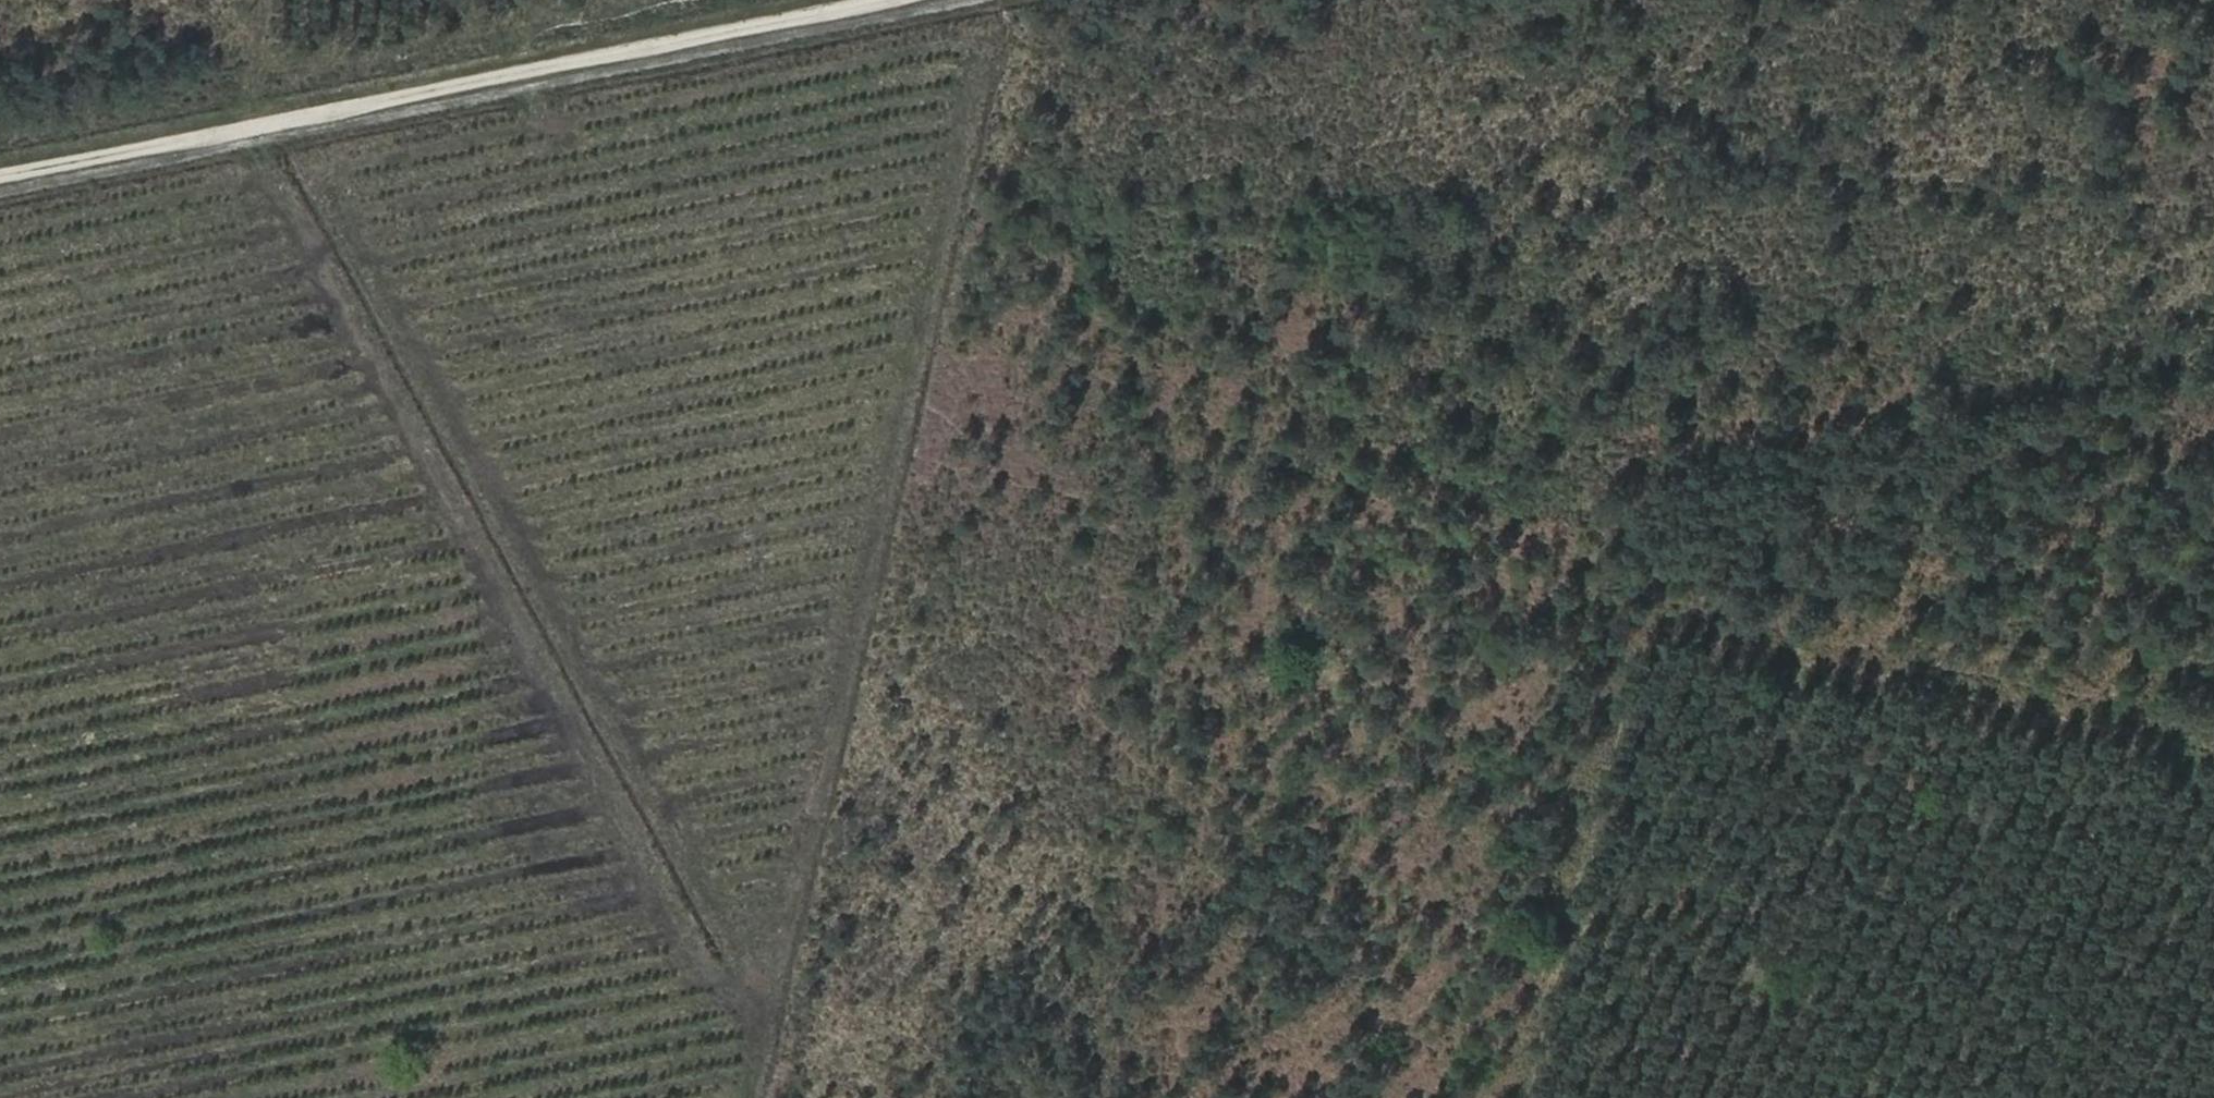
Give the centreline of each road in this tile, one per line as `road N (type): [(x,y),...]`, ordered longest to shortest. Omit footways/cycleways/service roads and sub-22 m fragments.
road 1 (track): [(0,177),(890,0)]

